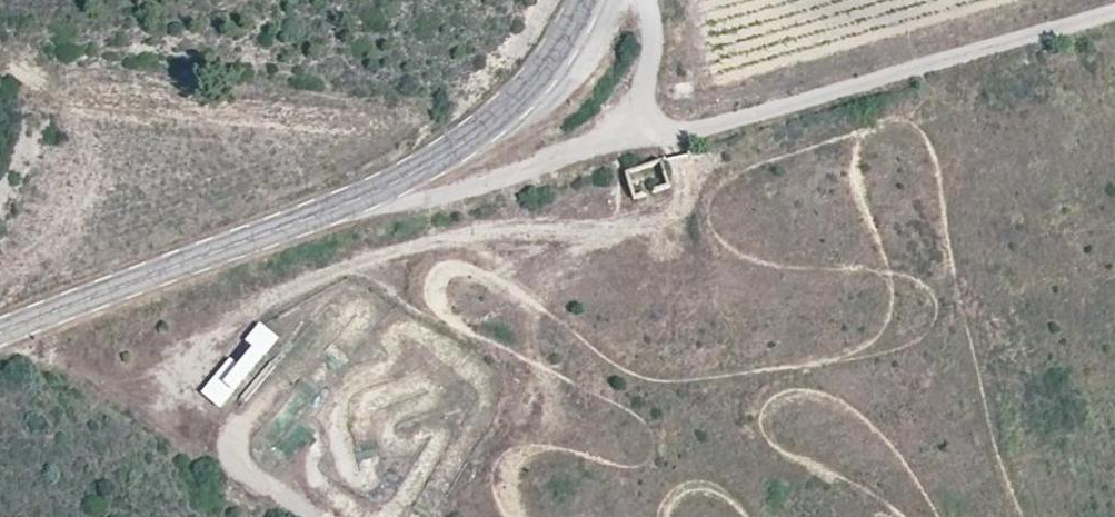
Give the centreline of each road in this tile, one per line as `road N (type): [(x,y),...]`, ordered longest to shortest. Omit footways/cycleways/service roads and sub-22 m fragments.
road 1 (unclassified): [(635,125),(664,141),(1114,10)]
road 2 (tertiary): [(369,199),(0,339)]
road 3 (tertiary): [(585,0),(530,92),(467,145),(369,199)]
road 4 (unclassified): [(369,199),(390,204),(445,195),(635,125)]
road 5 (unclassified): [(635,125),(647,105),(652,66),(651,19),(642,0)]

